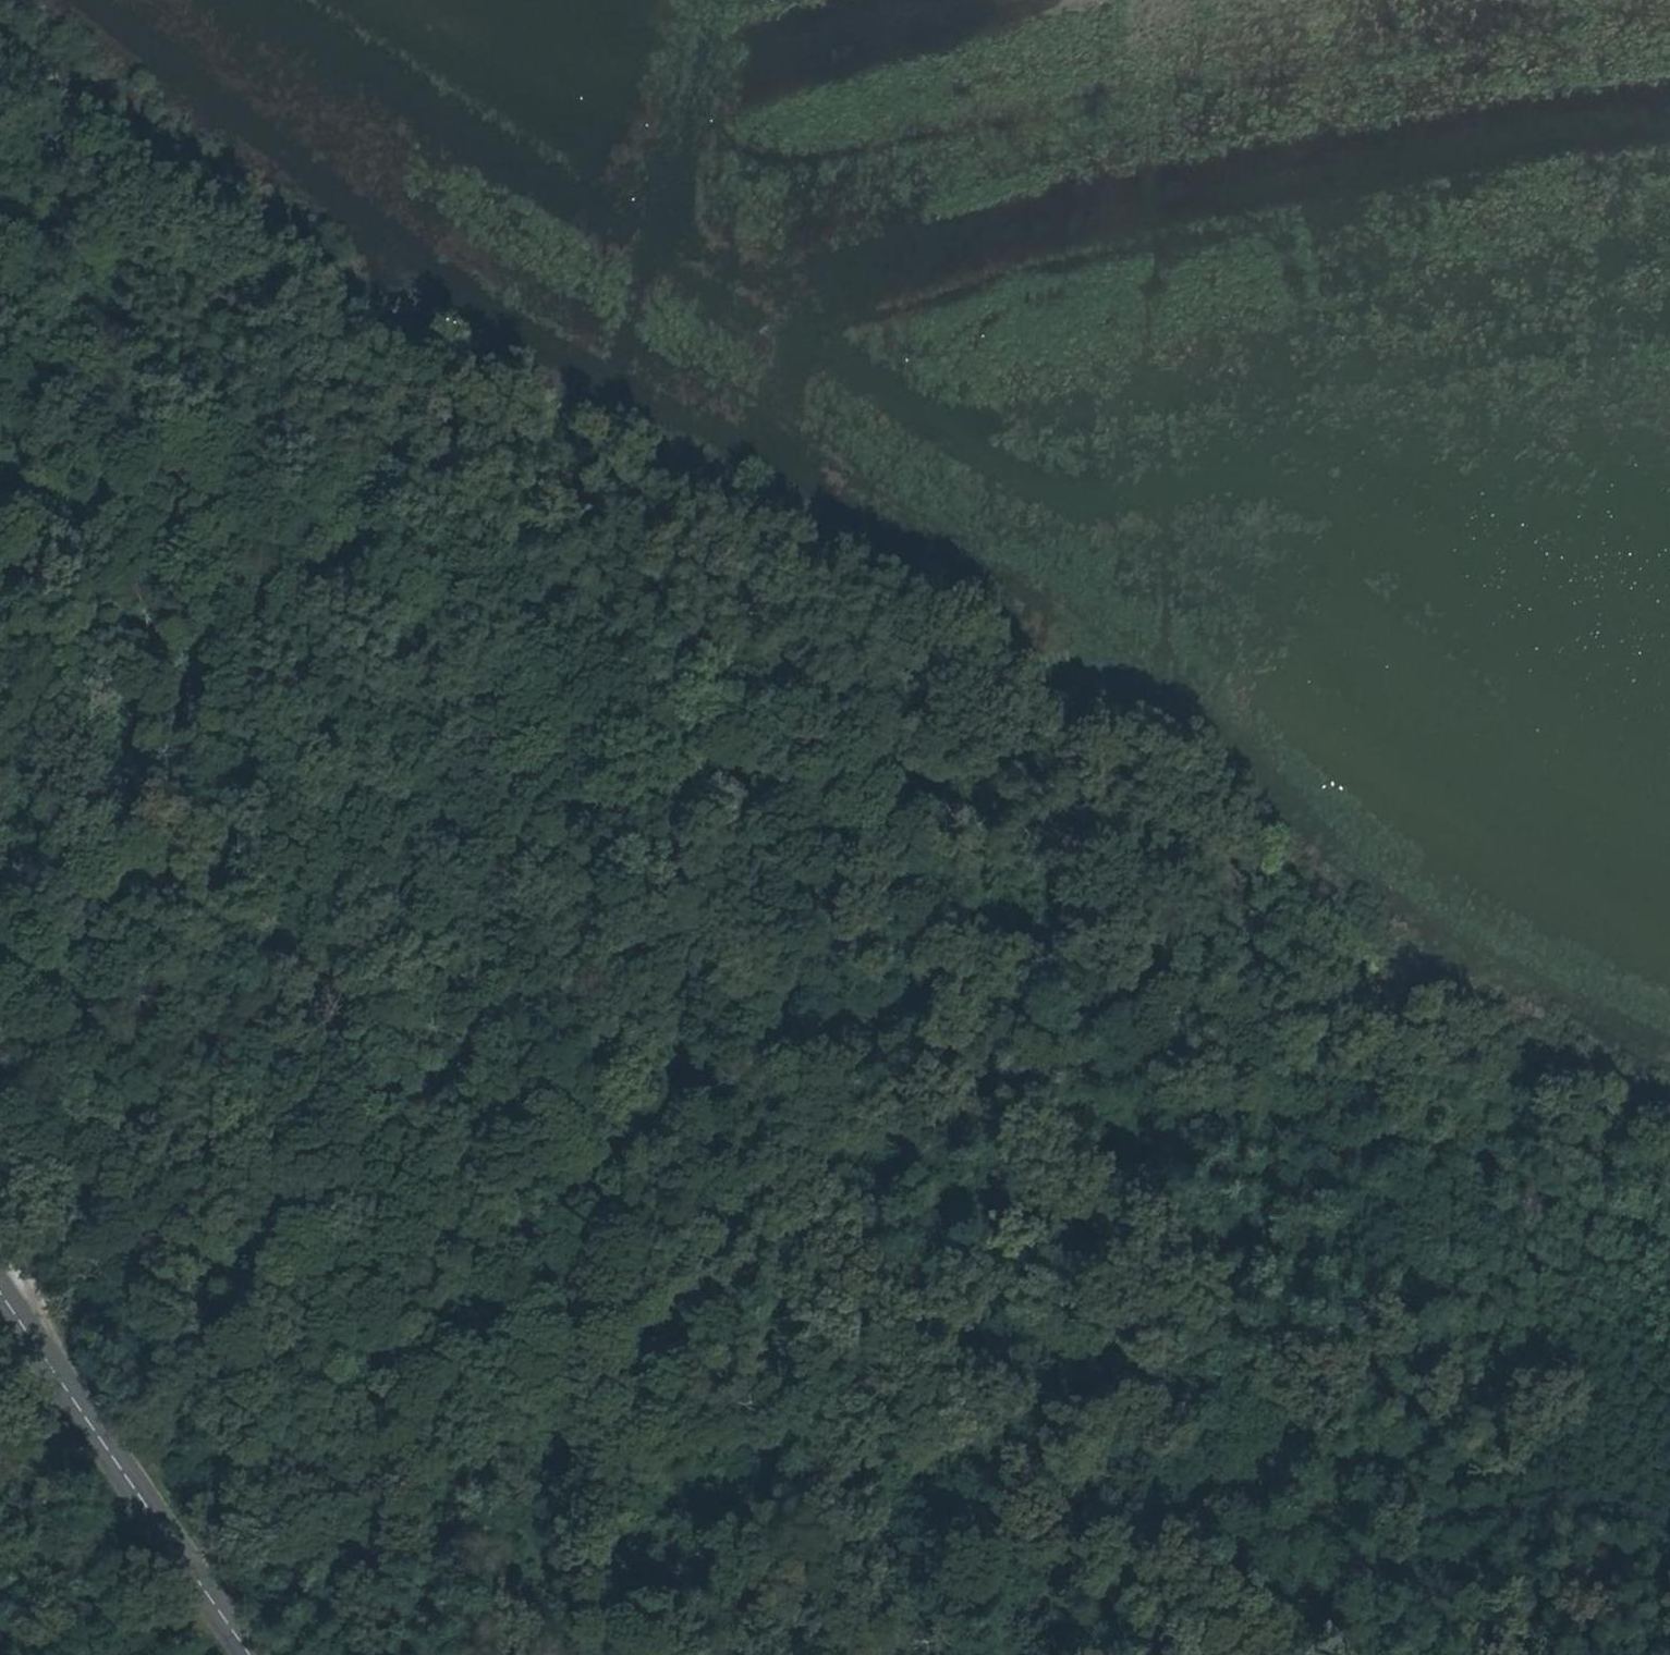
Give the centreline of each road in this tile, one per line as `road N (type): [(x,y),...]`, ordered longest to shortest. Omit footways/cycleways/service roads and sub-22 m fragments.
road 1 (tertiary): [(249,1654),(0,1291)]

